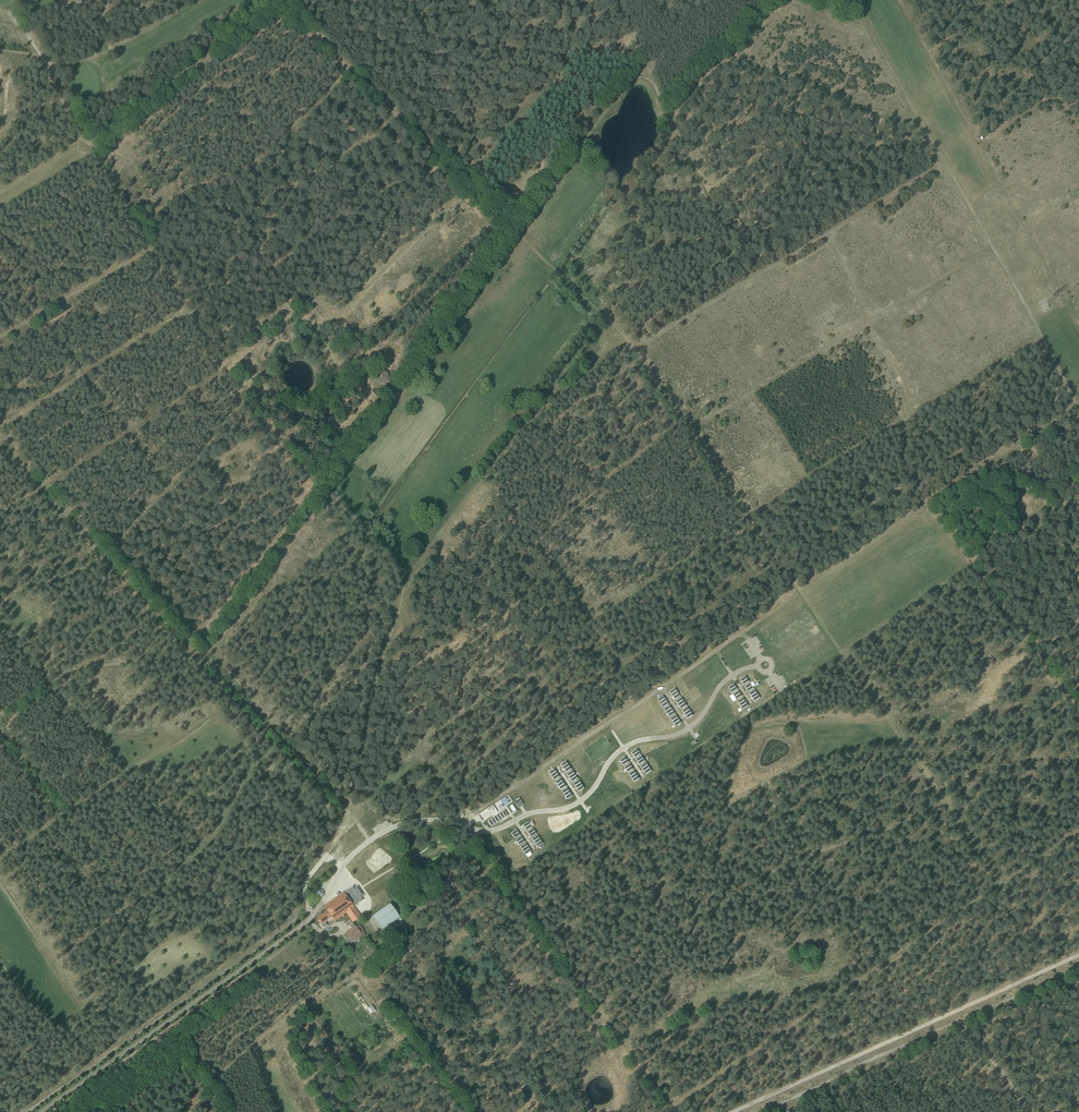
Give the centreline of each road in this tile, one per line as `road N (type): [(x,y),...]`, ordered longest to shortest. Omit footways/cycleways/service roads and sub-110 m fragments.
road 1 (track): [(274,0),(92,138),(12,15)]
road 2 (track): [(1078,968),(761,1111)]

